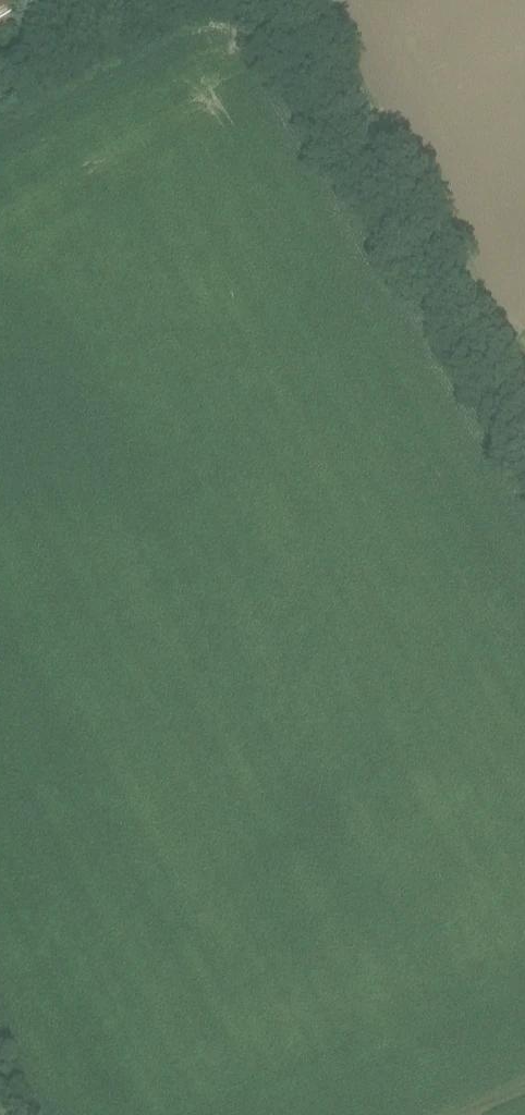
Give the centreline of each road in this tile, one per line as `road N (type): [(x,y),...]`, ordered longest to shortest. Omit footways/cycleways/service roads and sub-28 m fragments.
road 1 (unclassified): [(290,0),(524,394)]

